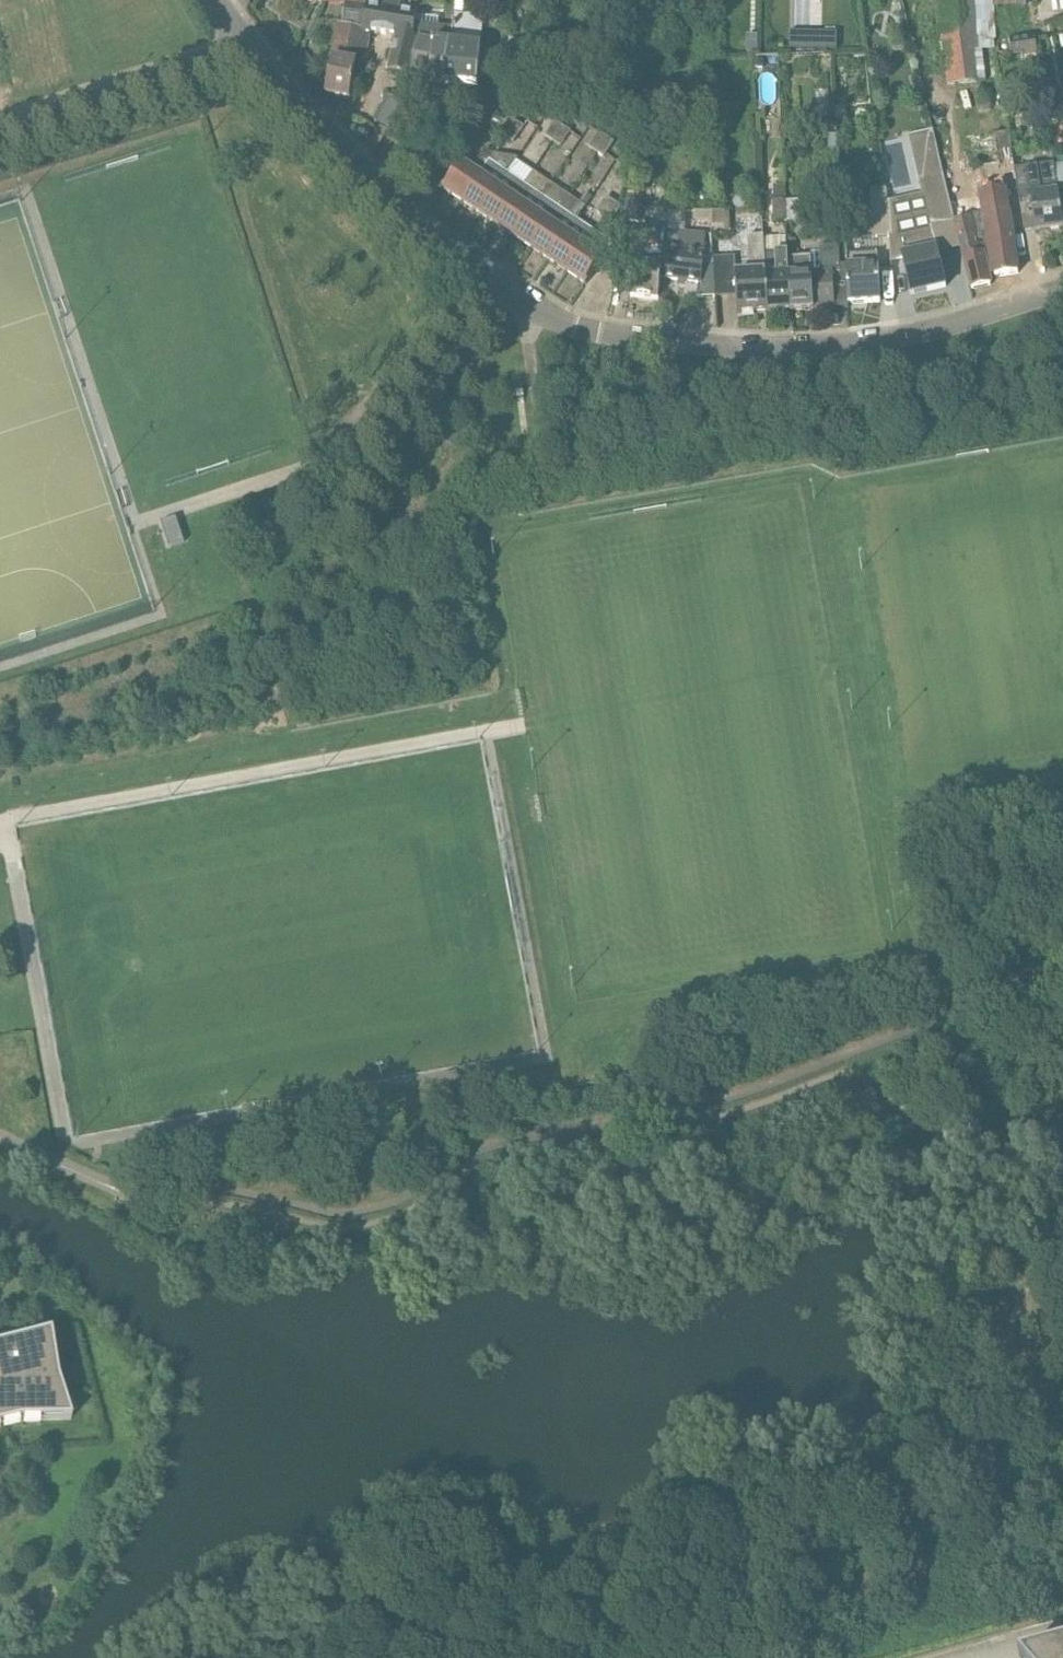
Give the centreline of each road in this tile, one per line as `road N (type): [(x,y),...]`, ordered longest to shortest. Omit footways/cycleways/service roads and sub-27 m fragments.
road 1 (residential): [(1062,289),(881,340),(815,348),(667,344),(582,329),(481,274),(399,207),(244,42)]
road 2 (unclassified): [(0,120),(244,42)]

